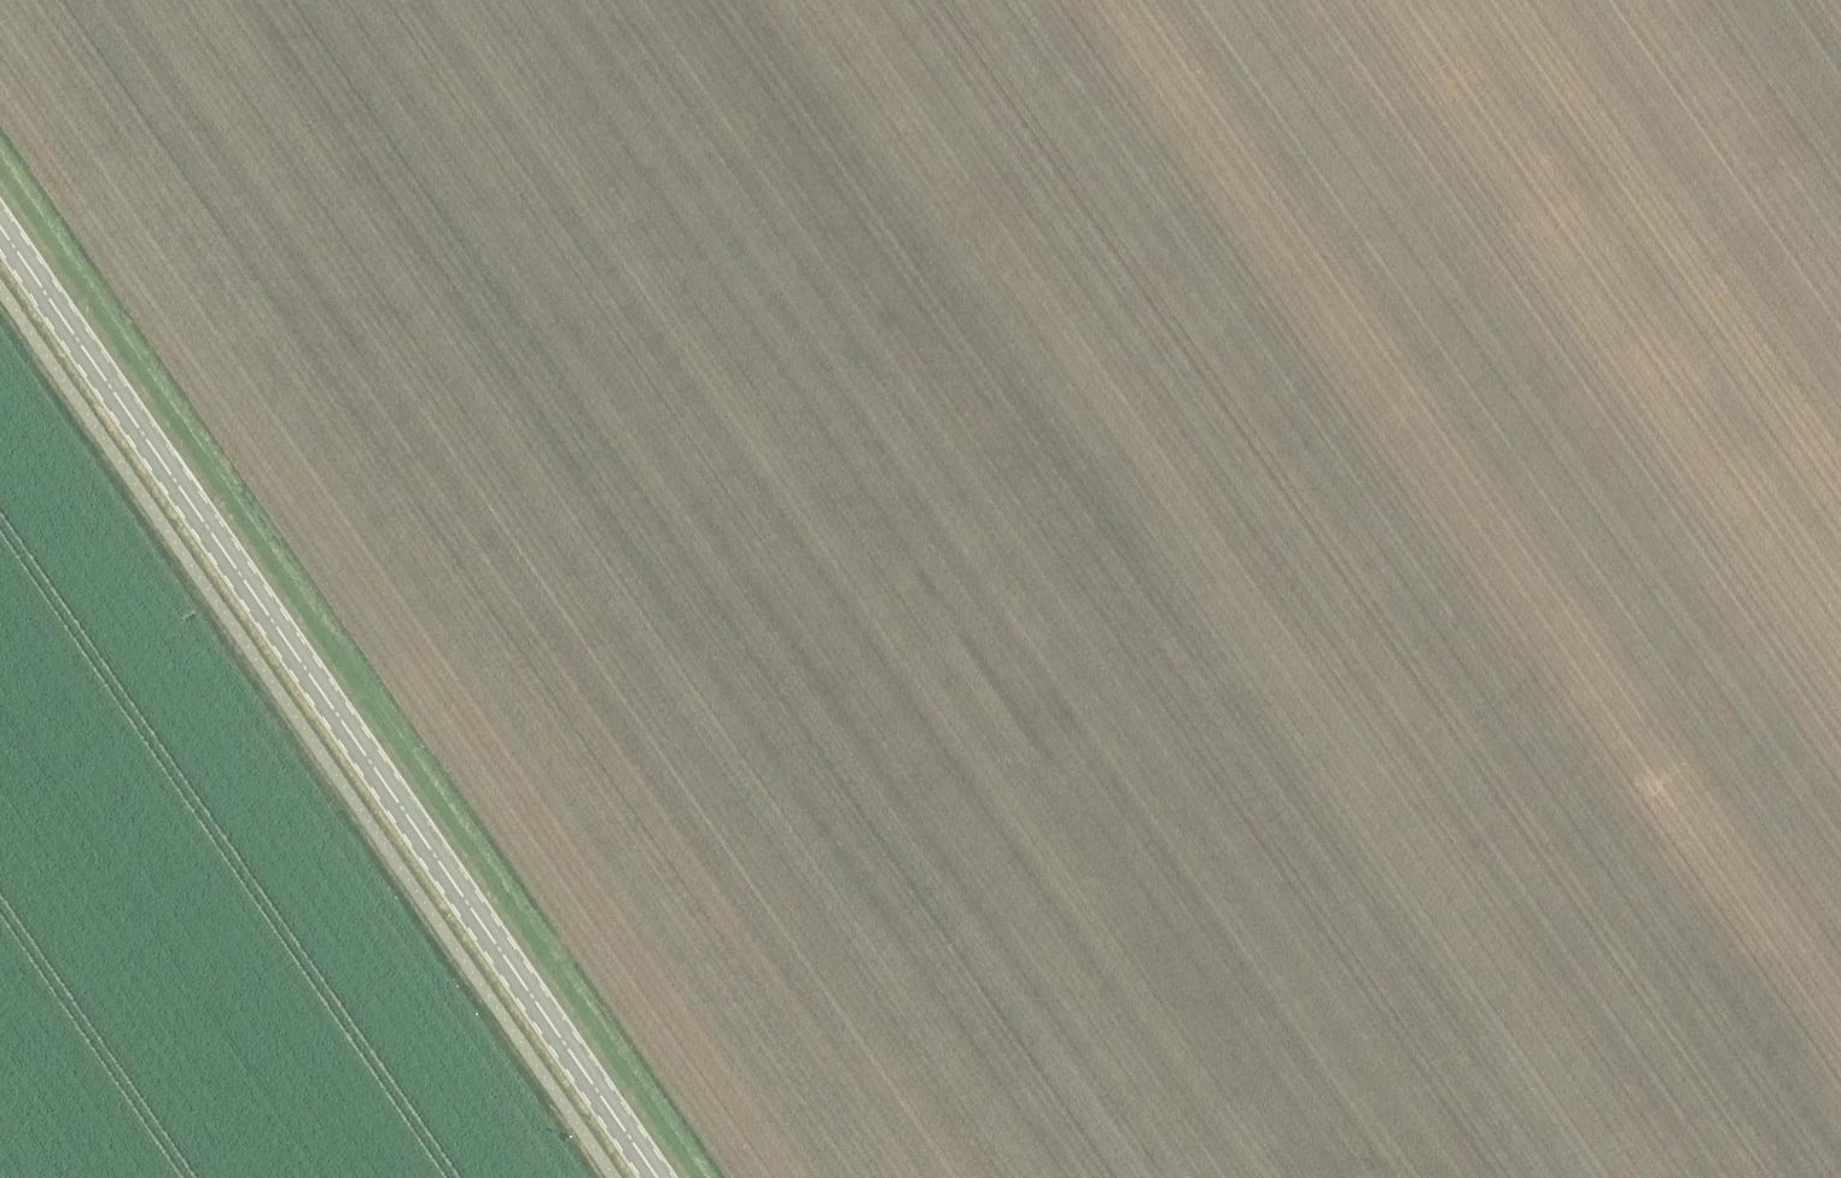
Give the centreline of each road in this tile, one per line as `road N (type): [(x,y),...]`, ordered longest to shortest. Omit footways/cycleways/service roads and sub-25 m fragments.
road 1 (secondary): [(643,1177),(0,229)]

